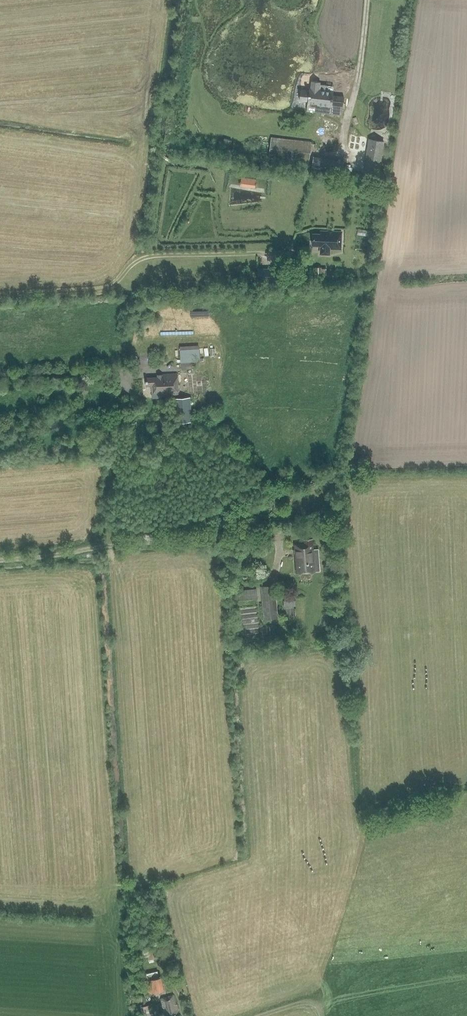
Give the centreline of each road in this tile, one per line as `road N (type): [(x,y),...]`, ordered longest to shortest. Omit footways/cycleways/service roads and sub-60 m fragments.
road 1 (track): [(0,295),(107,288),(152,255),(301,251)]
road 2 (unclassified): [(0,560),(293,531)]
road 3 (track): [(0,377),(131,372)]

